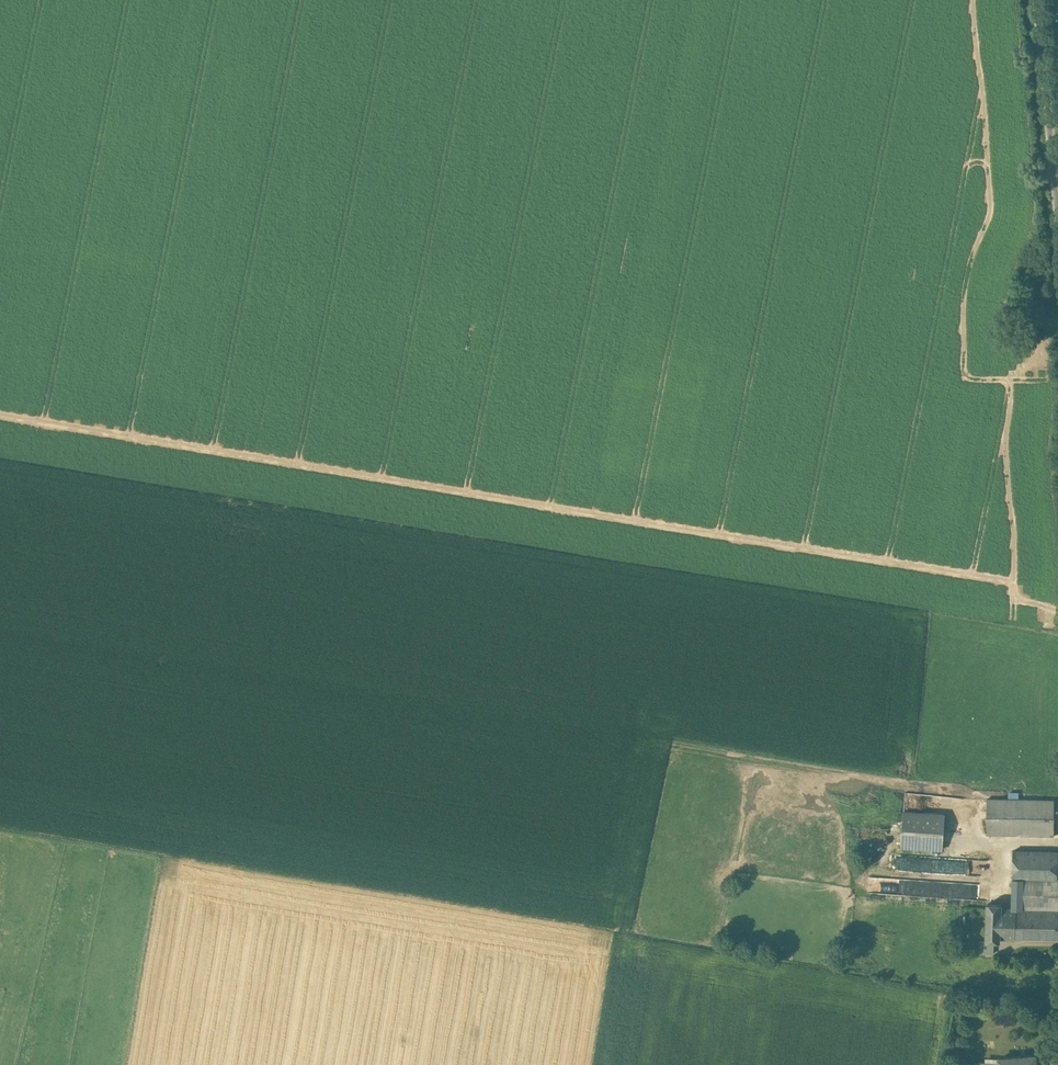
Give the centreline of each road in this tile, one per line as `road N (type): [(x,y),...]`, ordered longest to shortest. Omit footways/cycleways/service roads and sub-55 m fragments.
road 1 (unclassified): [(1057,202),(1039,0)]

